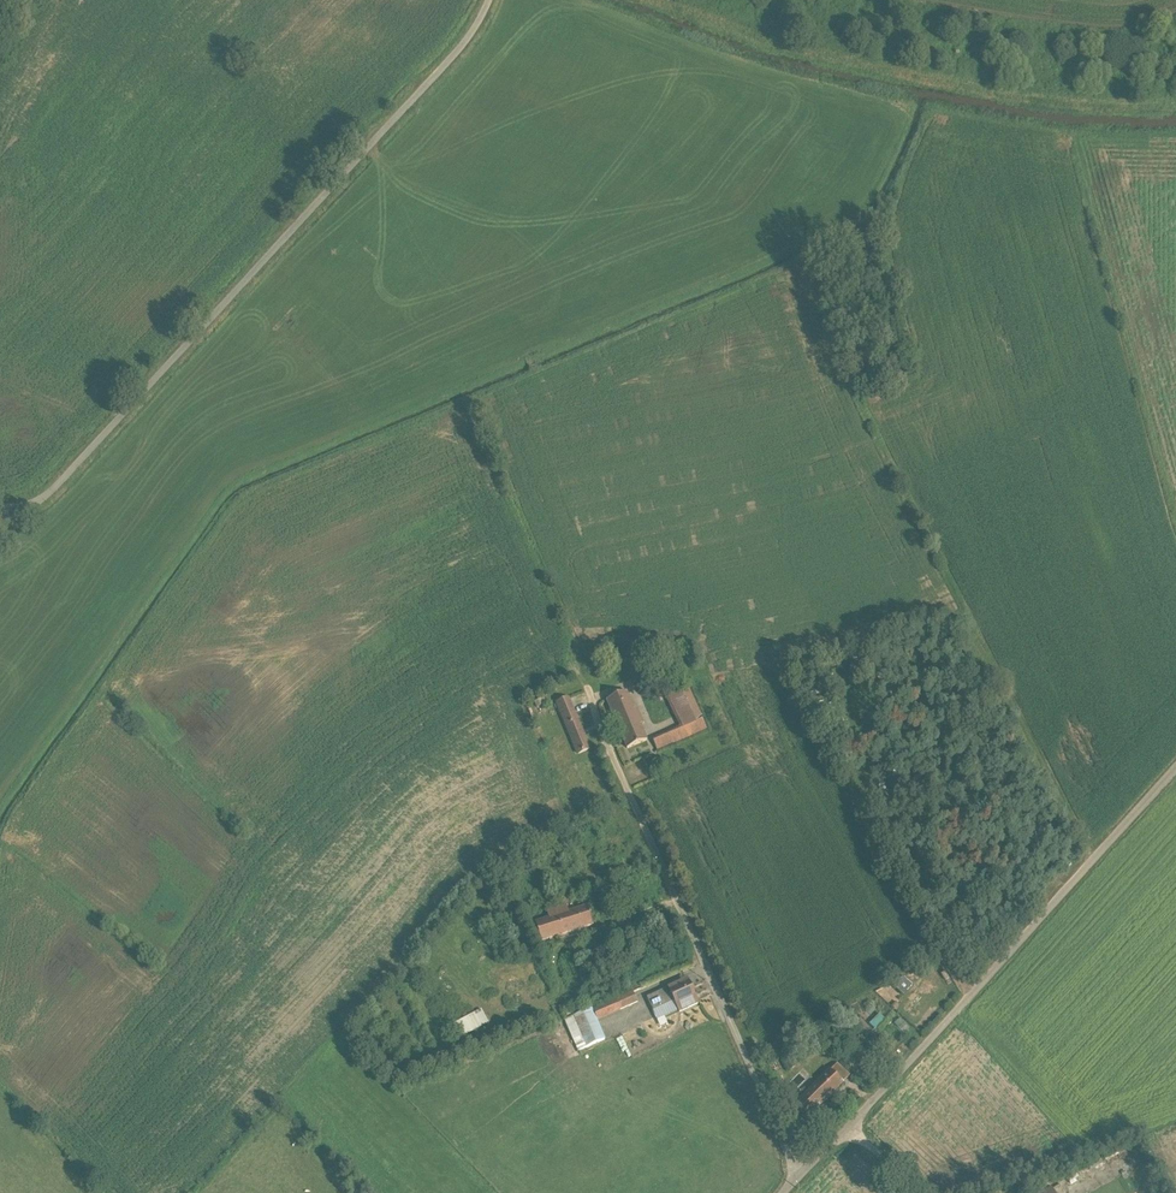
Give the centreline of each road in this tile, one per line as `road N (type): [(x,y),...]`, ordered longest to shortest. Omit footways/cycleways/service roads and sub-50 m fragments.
road 1 (unclassified): [(488,0),(471,35),(47,494),(14,509)]
road 2 (unclassified): [(1175,767),(785,1192)]
road 3 (track): [(672,0),(791,46),(907,72),(1094,103),(1175,108)]
road 4 (track): [(1091,863),(948,609)]

